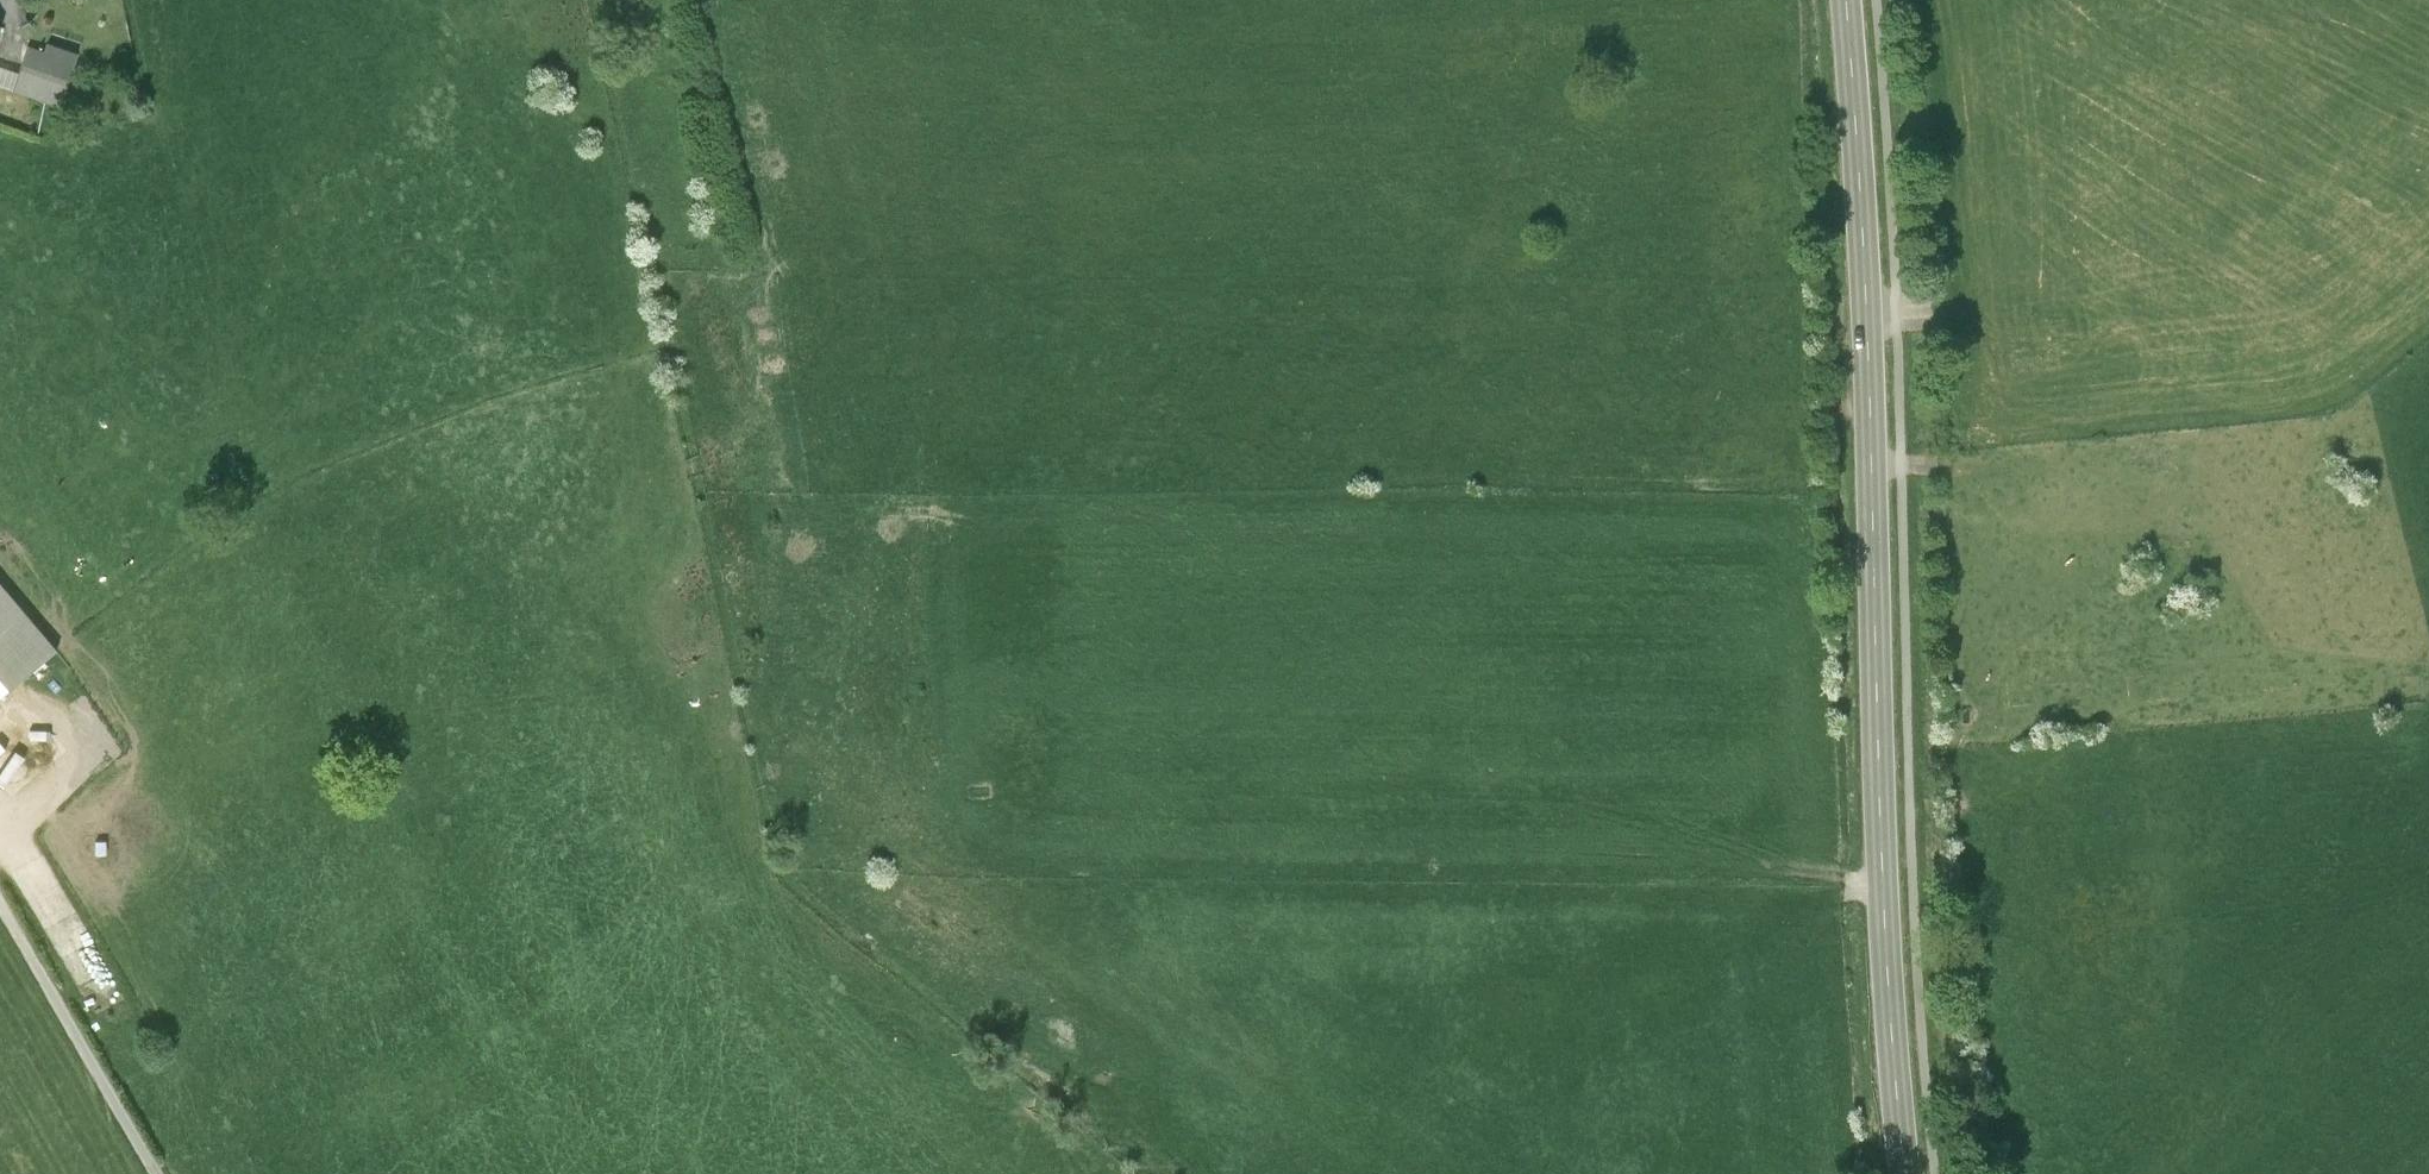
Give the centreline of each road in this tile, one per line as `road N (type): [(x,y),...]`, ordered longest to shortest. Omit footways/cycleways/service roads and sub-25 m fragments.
road 1 (tertiary): [(1846,0),(1866,317),(1884,918),(1905,1173)]
road 2 (track): [(160,1173),(0,896)]

